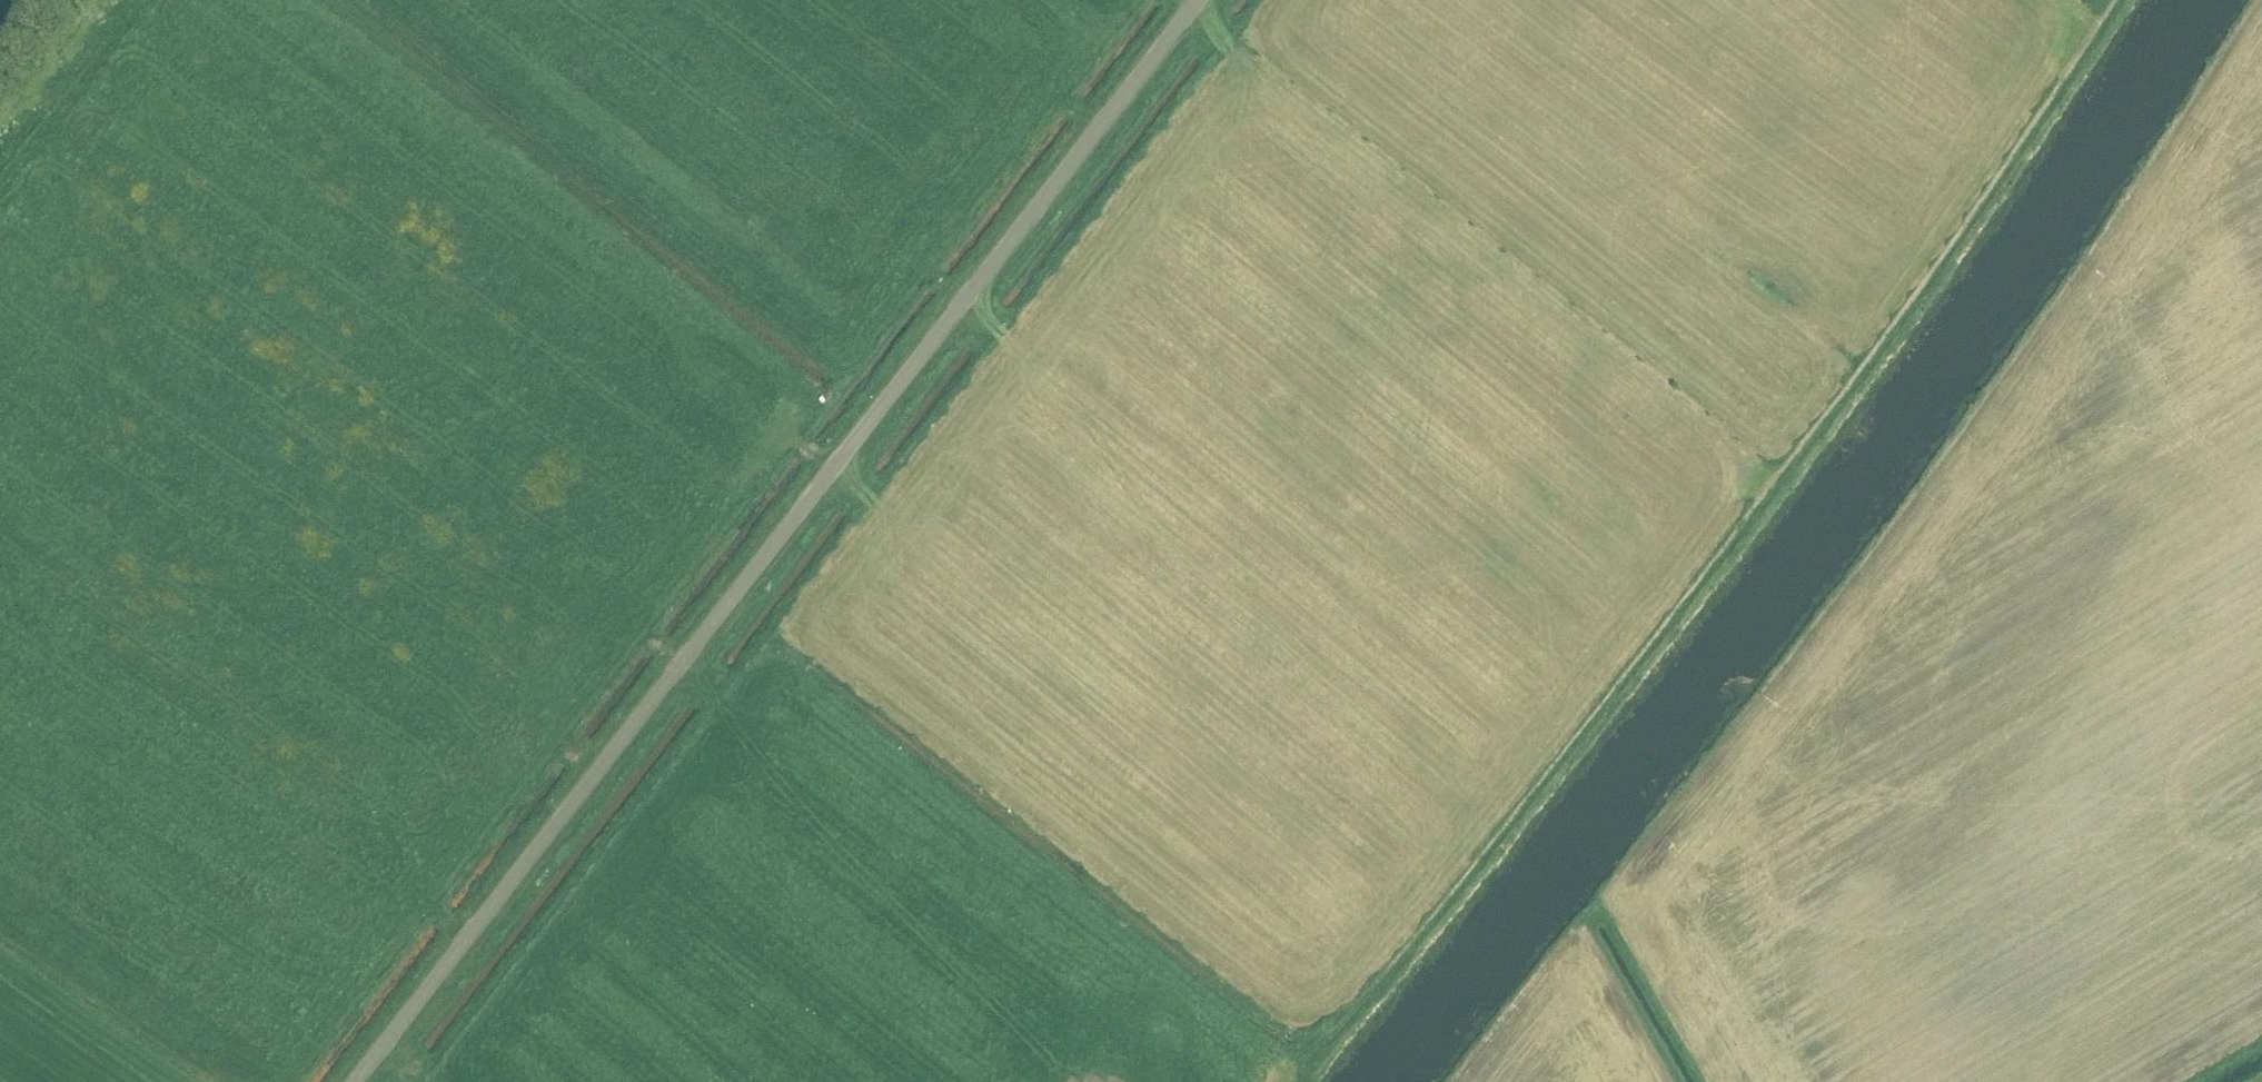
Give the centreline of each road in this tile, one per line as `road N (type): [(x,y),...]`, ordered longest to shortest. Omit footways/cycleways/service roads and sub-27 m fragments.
road 1 (unclassified): [(357,1081),(1200,0)]

